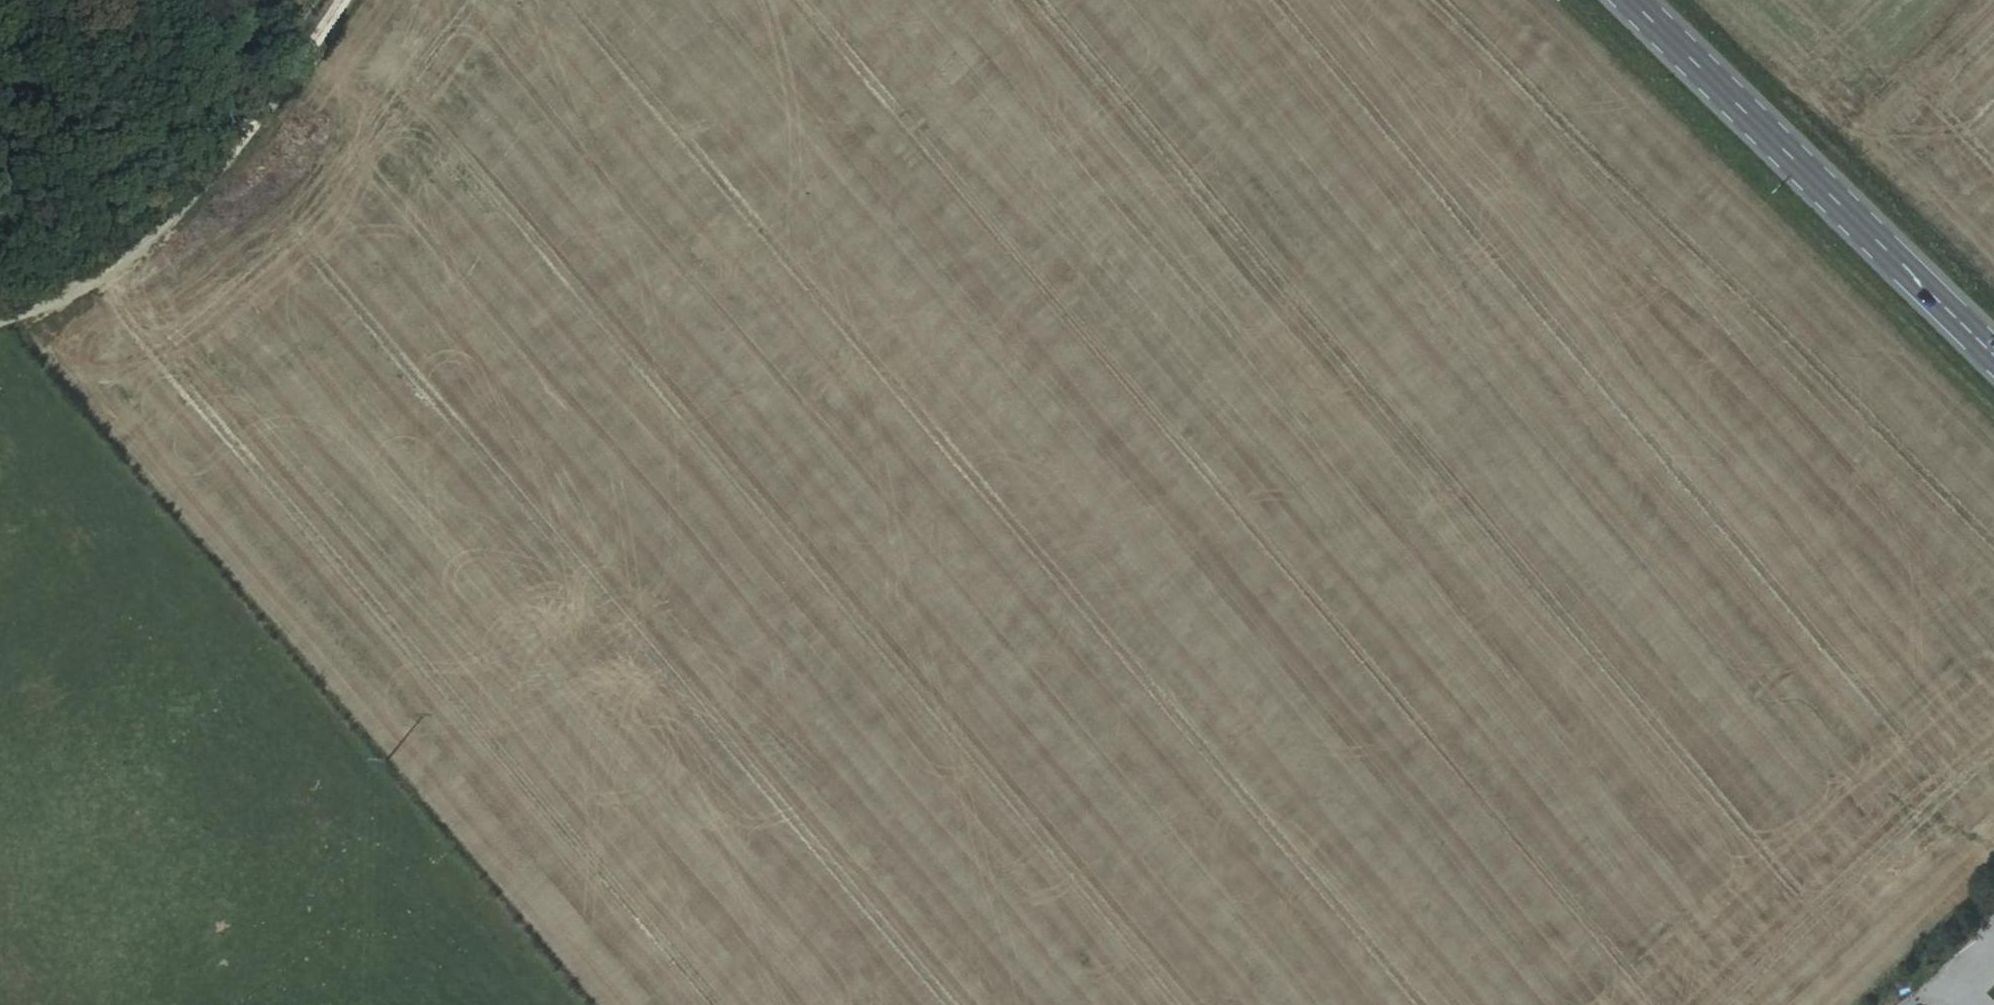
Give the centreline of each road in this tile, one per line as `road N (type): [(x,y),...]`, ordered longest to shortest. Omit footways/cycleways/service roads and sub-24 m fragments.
road 1 (secondary): [(1618,0),(1993,364)]
road 2 (unclassified): [(343,0),(189,198),(118,262),(64,297),(0,323)]

